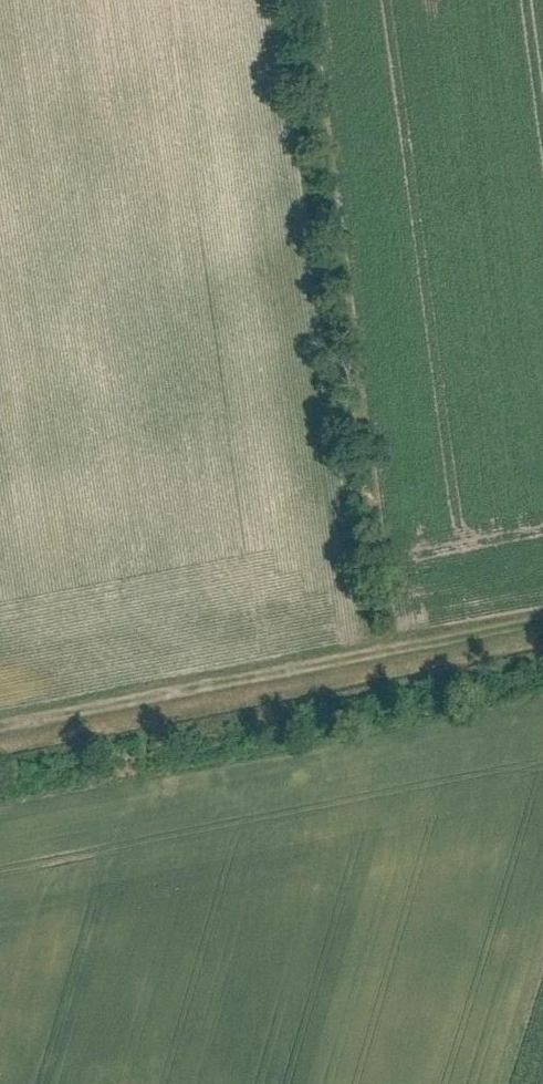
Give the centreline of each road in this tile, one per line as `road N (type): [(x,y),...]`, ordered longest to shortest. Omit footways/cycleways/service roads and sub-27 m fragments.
road 1 (track): [(0,729),(542,620)]

